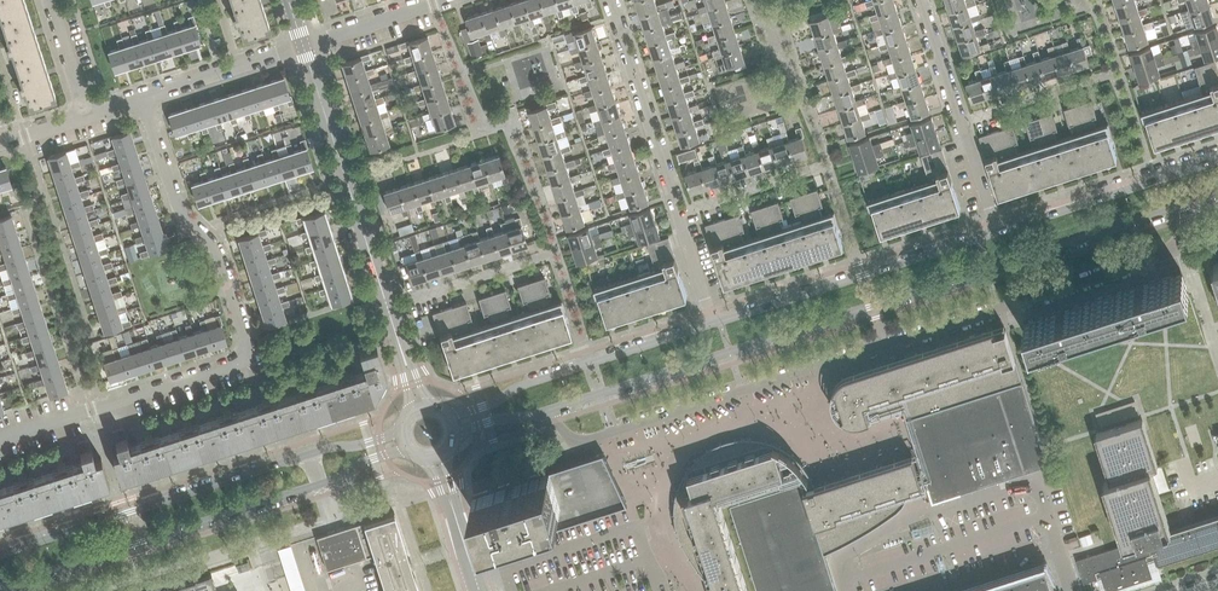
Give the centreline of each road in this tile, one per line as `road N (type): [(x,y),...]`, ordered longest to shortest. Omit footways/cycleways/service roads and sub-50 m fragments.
road 1 (secondary): [(453,437),(1217,194)]
road 2 (residential): [(139,98),(159,176),(212,261),(241,360),(0,442)]
road 3 (secondary): [(0,587),(408,450)]
road 4 (secondary): [(401,428),(0,553)]
road 5 (residential): [(608,0),(713,322)]
road 6 (tertiary): [(397,337),(303,46)]
road 7 (secondary): [(999,229),(713,322)]
road 8 (secondary): [(713,322),(448,416)]
road 9 (residential): [(925,0),(999,229)]
road 10 (secondary): [(1217,160),(999,229)]
road 11 (residential): [(303,46),(139,98)]
road 12 (residential): [(303,46),(442,0)]
road 13 (residential): [(82,115),(47,0)]

